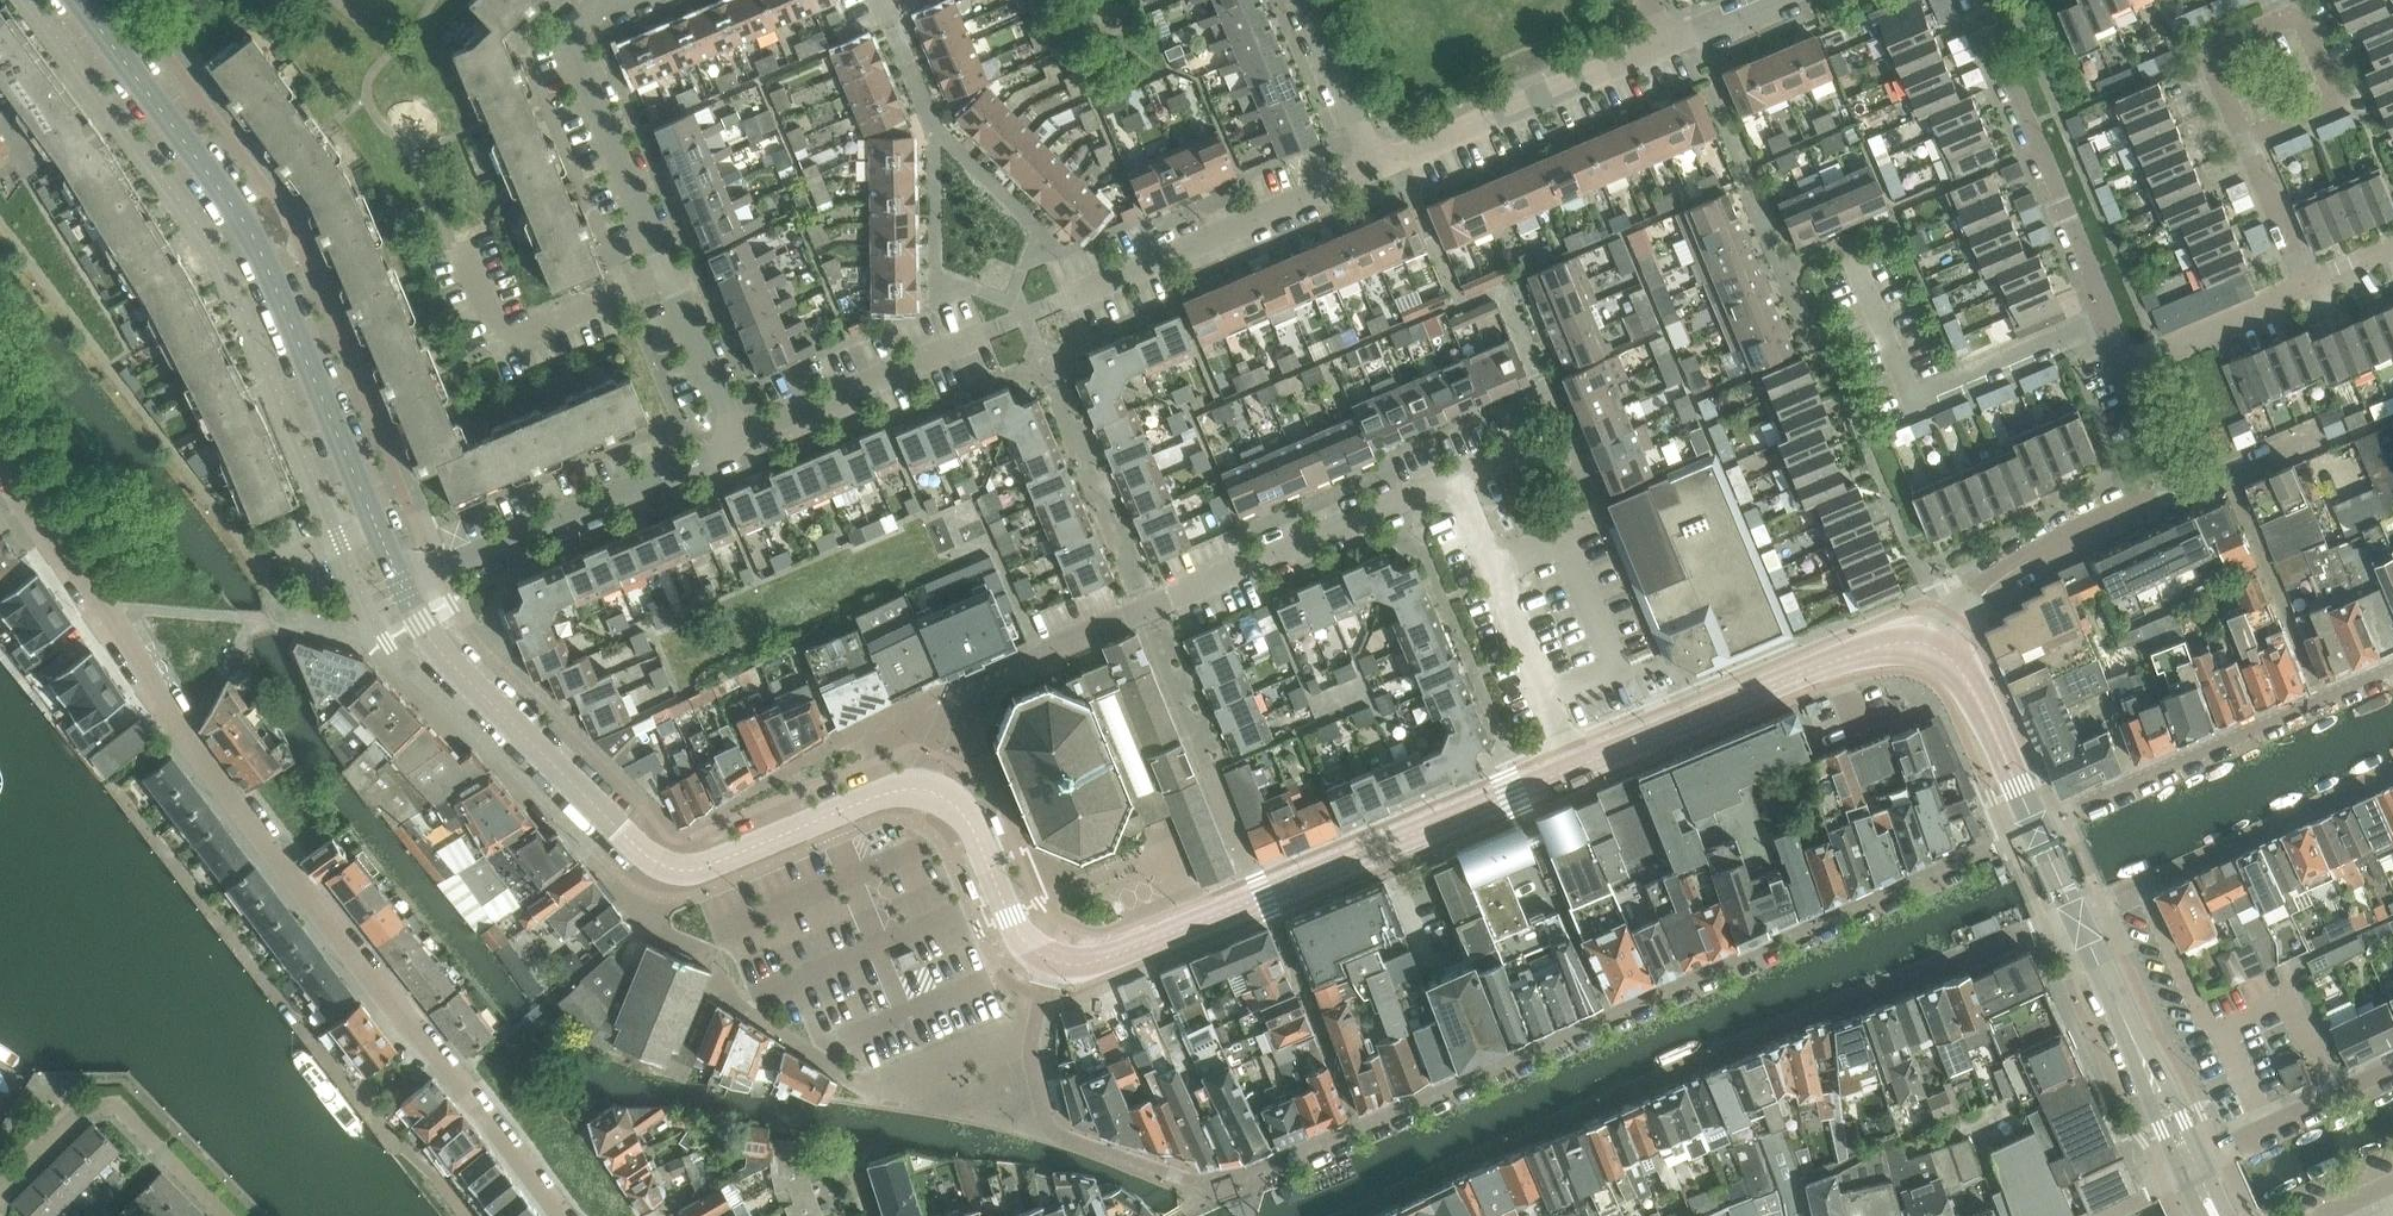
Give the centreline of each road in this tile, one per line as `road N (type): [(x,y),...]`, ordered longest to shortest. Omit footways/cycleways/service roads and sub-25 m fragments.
road 1 (residential): [(557,1215),(187,736),(0,463)]
road 2 (residential): [(1238,1191),(2035,827)]
road 3 (residential): [(2075,916),(1739,1044),(1351,1215)]
road 4 (tertiary): [(402,587),(269,269),(83,0)]
road 5 (residential): [(121,792),(370,1109),(472,1215)]
road 6 (residential): [(740,437),(571,32),(603,0)]
road 7 (tertiary): [(674,870),(649,858),(447,660),(402,587)]
road 8 (tertiary): [(1937,650),(1914,643),(1862,653),(1578,767)]
road 9 (residential): [(1055,961),(1039,997),(1031,1052),(1054,1135),(1181,1180),(1238,1191)]
road 10 (residential): [(402,587),(707,459),(740,437)]
road 11 (residential): [(2109,321),(1918,399),(1857,258)]
road 12 (residential): [(2392,771),(2075,916)]
road 13 (residential): [(2109,321),(1975,0)]
road 14 (tertiary): [(1578,767),(1260,898)]
road 15 (residential): [(1146,611),(1456,477)]
road 16 (residential): [(1372,169),(1063,300)]
road 17 (residential): [(1670,45),(1372,169)]
road 18 (residential): [(1578,767),(1456,477)]
road 19 (residential): [(0,1202),(83,1115),(124,1108),(232,1215)]
road 20 (residential): [(2035,827),(2320,699)]
road 21 (residential): [(924,791),(956,689),(1146,611)]
road 22 (residential): [(1260,898),(1146,611)]
road 23 (residential): [(2244,143),(2207,51),(2303,10),(2342,99)]
road 24 (residential): [(1937,650),(1993,585),(2179,492)]
road 25 (tertiary): [(2193,1169),(2075,916)]
road 26 (residential): [(740,437),(992,330)]
road 27 (tertiary): [(674,870),(711,866),(873,798),(924,791)]
road 28 (residential): [(2320,699),(2231,474)]
road 29 (tertiary): [(924,791),(969,820),(1019,940),(1055,961)]
road 30 (residential): [(2193,1169),(2392,1069)]
road 31 (tertiary): [(1260,898),(1125,956),(1055,961)]
road 32 (tertiary): [(2035,827),(1977,691),(1937,650)]
road 33 (residential): [(2129,369),(2304,285)]
road 34 (residential): [(1302,0),(1372,169)]
road 35 (residential): [(2304,285),(2244,143)]
road 36 (residential): [(2179,492),(2129,369)]

